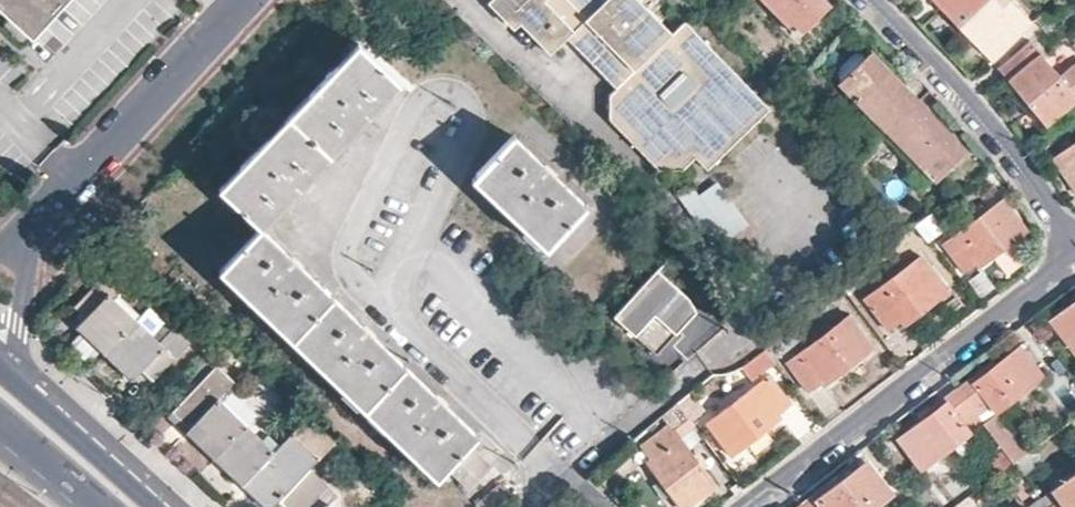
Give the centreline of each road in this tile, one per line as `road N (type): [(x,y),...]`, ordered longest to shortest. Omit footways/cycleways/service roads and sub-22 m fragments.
road 1 (residential): [(391,313),(473,130),(468,103),(447,93),(410,107),(349,235),(352,274)]
road 2 (residential): [(749,506),(1074,251)]
road 3 (residential): [(240,0),(25,231)]
road 4 (residential): [(1074,240),(947,71),(877,0)]
road 5 (residential): [(563,477),(391,313)]
road 6 (primary): [(163,506),(15,377)]
road 7 (residential): [(563,477),(700,363)]
road 8 (residential): [(0,121),(121,0)]
road 9 (residential): [(15,377),(25,231)]
road 10 (primary): [(0,418),(104,506)]

